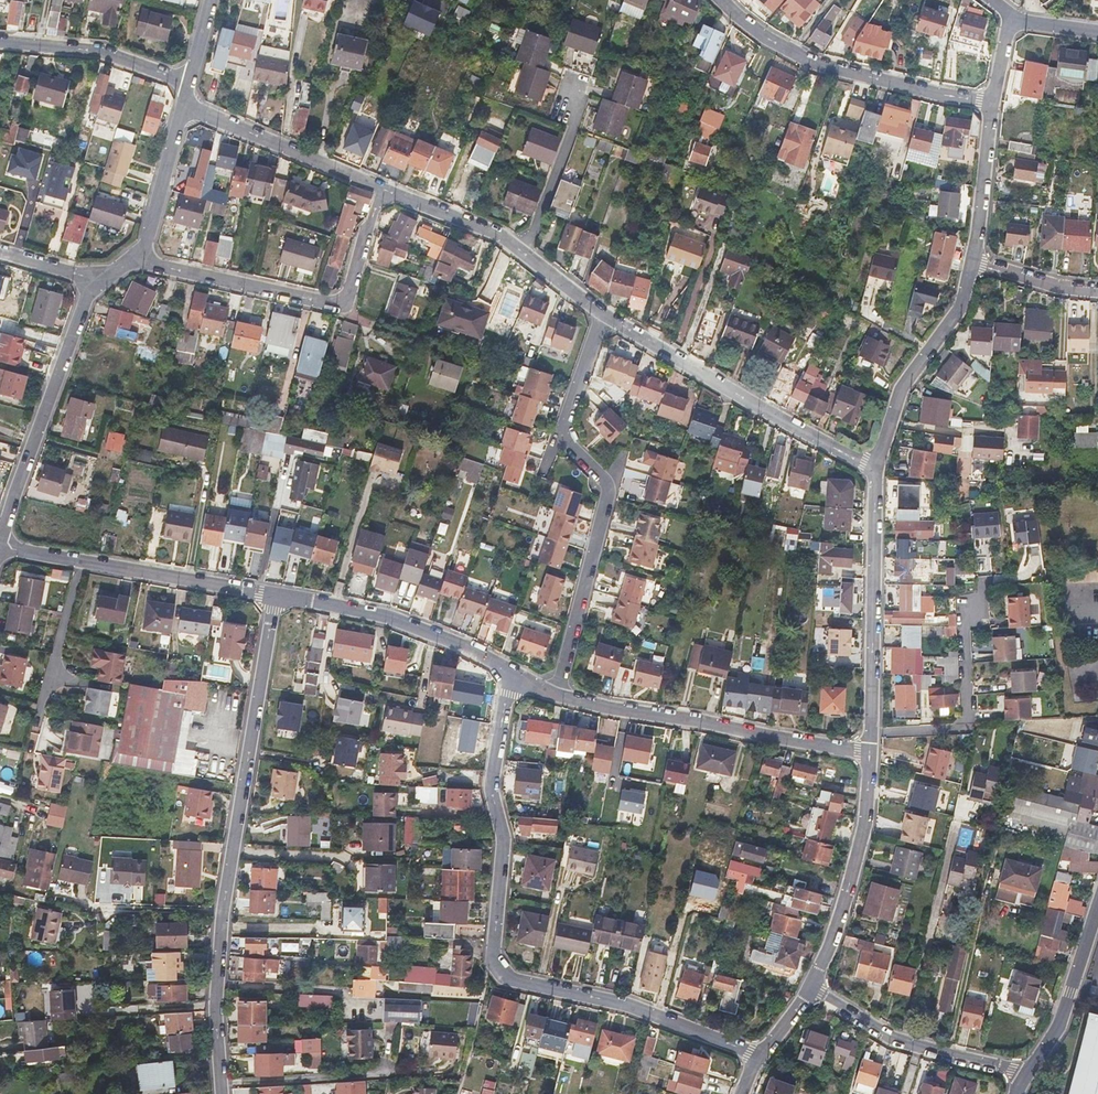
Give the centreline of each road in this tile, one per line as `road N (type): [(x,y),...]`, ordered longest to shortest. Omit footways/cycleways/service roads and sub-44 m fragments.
road 1 (residential): [(512,674),(489,786),(505,839),(493,955),(500,970),(623,1005),(760,1057)]
road 2 (residential): [(223,1093),(222,920),(275,597)]
road 3 (residential): [(602,313),(563,431),(610,489),(555,694)]
road 4 (residential): [(138,260),(346,305),(383,190)]
road 5 (residential): [(555,694),(870,753)]
road 6 (residential): [(602,313),(876,471)]
road 7 (residential): [(717,0),(753,35),(805,62),(994,103)]
road 8 (residential): [(870,753),(876,471)]
road 9 (residential): [(0,546),(91,280)]
road 10 (residential): [(0,547),(275,597)]
road 11 (residential): [(383,190),(500,238),(602,313)]
road 12 (residential): [(275,597),(444,638),(512,674)]
road 13 (residential): [(810,991),(850,878),(870,753)]
road 14 (residential): [(810,991),(895,1041),(1027,1077)]
road 15 (residential): [(876,471),(900,392),(961,304),(973,261)]
road 16 (residential): [(182,108),(383,190)]
road 17 (residential): [(188,86),(90,52),(0,43)]
road 18 (residential): [(1027,1077),(1062,1023),(1097,906)]
road 19 (residential): [(973,261),(994,103)]
road 20 (residential): [(138,260),(182,108)]
road 21 (residential): [(973,261),(1097,291)]

